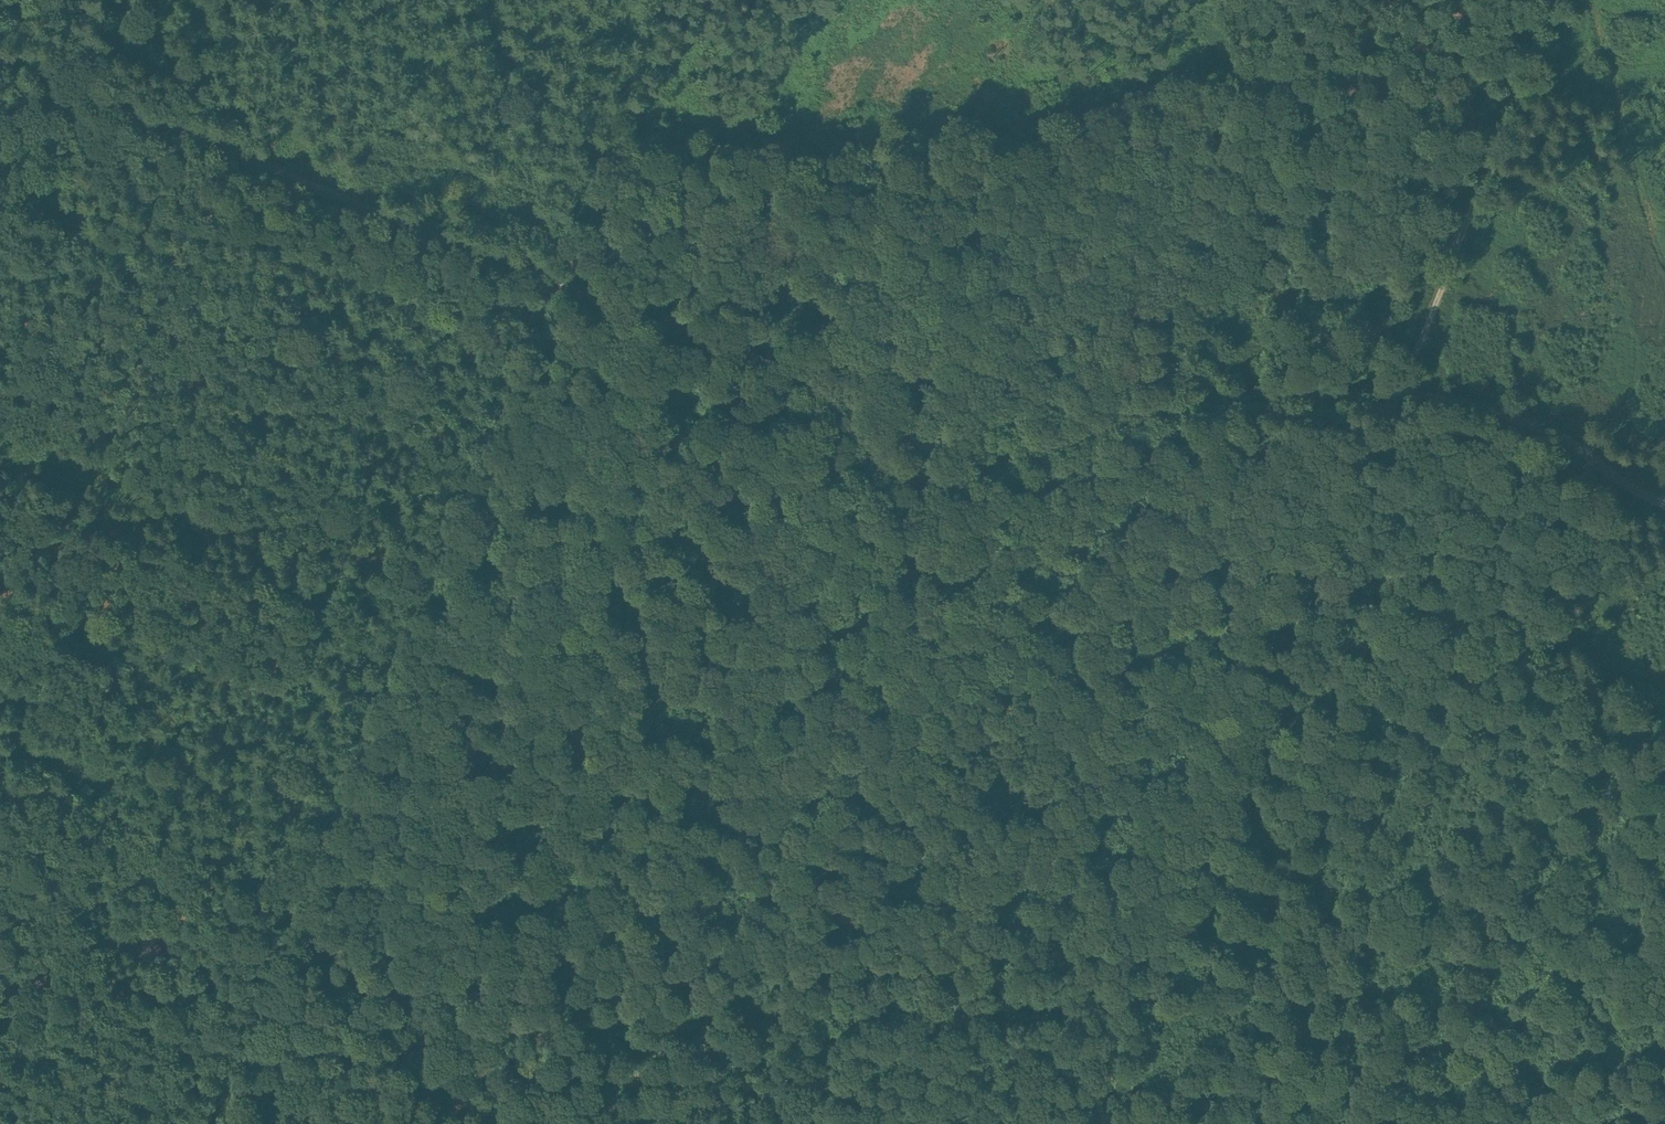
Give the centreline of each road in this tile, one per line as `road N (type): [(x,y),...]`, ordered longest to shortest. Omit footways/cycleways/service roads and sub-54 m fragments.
road 1 (track): [(1408,393),(1233,389),(1183,397),(993,459),(897,474),(868,457),(824,399),(793,376),(537,276)]
road 2 (track): [(201,1123),(537,276)]
road 3 (track): [(537,276),(0,57)]
road 4 (track): [(1119,1123),(1326,602)]
road 5 (track): [(1408,393),(1560,0)]
road 6 (track): [(1664,722),(1326,602)]
road 7 (track): [(1664,505),(1520,419),(1408,393)]
road 8 (track): [(1326,602),(1408,393)]

